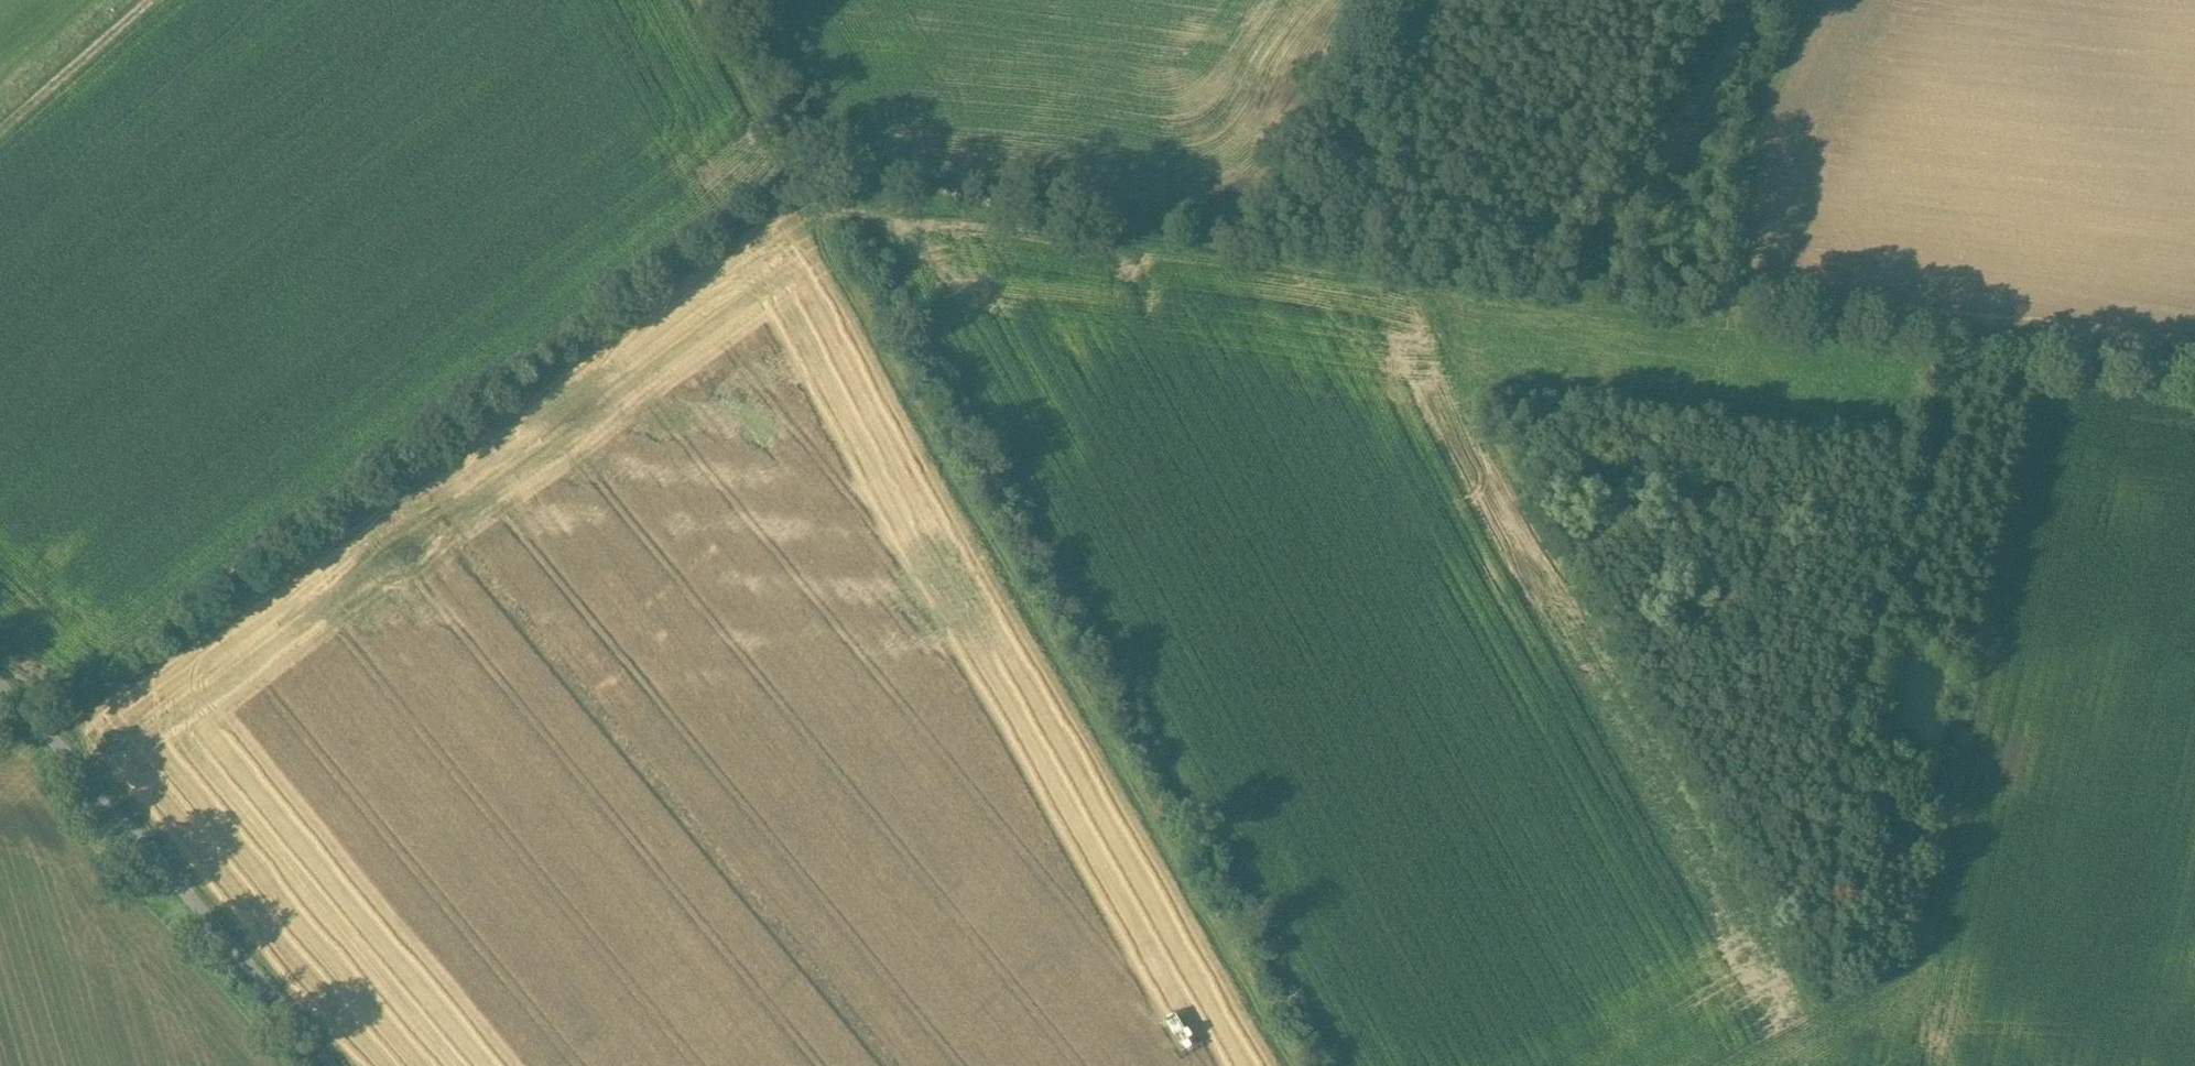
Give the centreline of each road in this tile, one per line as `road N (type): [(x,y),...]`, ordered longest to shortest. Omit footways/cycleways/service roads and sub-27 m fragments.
road 1 (track): [(1303,1065),(698,0)]
road 2 (unclassified): [(328,1065),(126,823),(0,689)]
road 3 (track): [(2194,359),(1717,292)]
road 4 (track): [(156,0),(0,134)]

